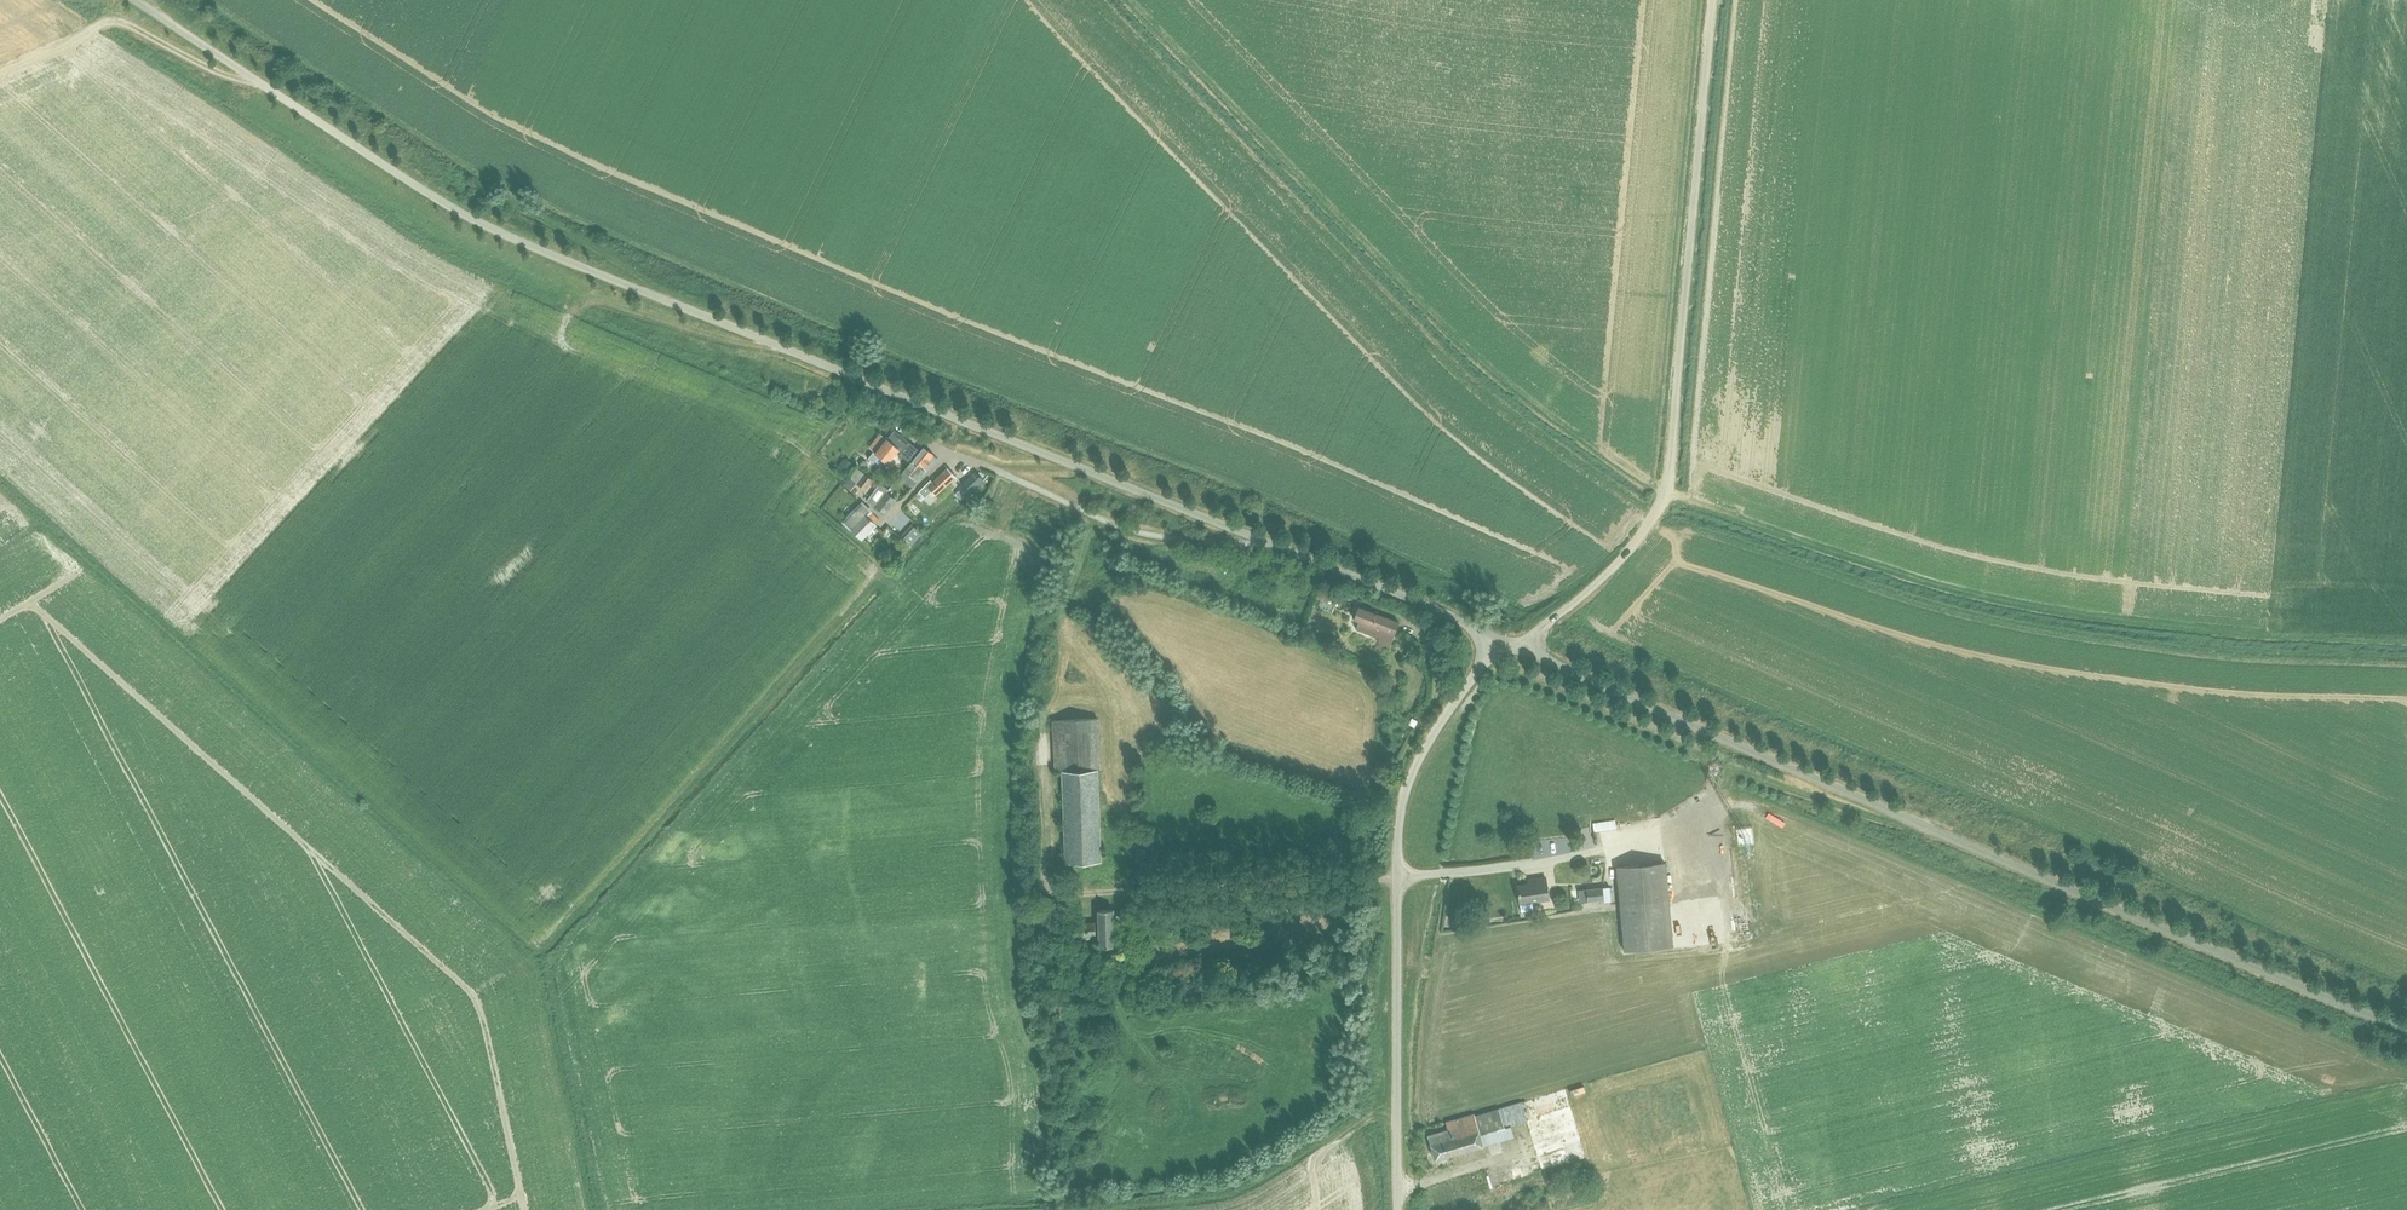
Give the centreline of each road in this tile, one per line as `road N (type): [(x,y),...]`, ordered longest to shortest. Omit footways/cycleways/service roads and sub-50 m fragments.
road 1 (tertiary): [(1261,541),(487,227),(136,0)]
road 2 (tertiary): [(2406,1031),(1514,645)]
road 3 (track): [(1665,493),(1974,592),(2155,623),(2360,638)]
road 4 (unclassified): [(1514,645),(1613,567),(1665,493),(1710,0)]
road 5 (tertiary): [(1398,1209),(1400,820),(1429,741),(1481,667),(1514,645)]
road 6 (residential): [(1261,541),(1130,530),(951,458)]
road 7 (tertiary): [(1514,645),(1261,541)]

